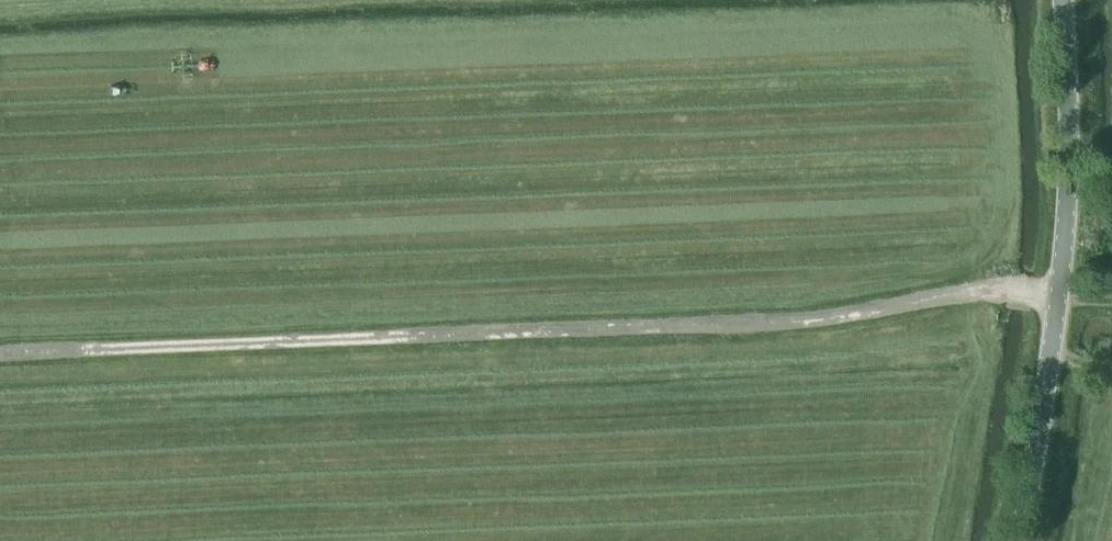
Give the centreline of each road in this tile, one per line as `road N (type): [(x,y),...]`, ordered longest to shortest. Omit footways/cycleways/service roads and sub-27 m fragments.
road 1 (tertiary): [(1019,540),(1064,231),(1063,0)]

